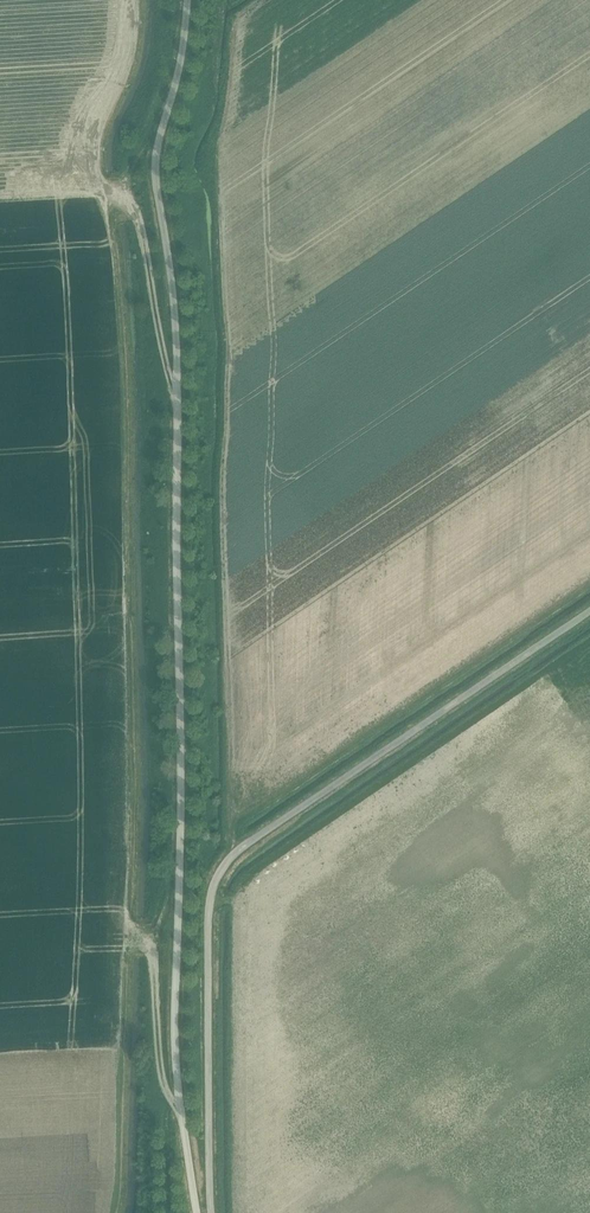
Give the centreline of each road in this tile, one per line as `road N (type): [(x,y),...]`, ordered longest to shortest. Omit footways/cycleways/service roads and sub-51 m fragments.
road 1 (unclassified): [(197,1212),(174,1031),(181,825),(177,347),(155,169),(187,0)]
road 2 (unclassified): [(212,1212),(208,916),(217,878),(236,852),(275,824),(589,610)]
road 3 (track): [(67,194),(108,195),(135,213),(165,362),(177,380)]
road 4 (track): [(111,925),(152,954),(166,1089),(180,1106)]

